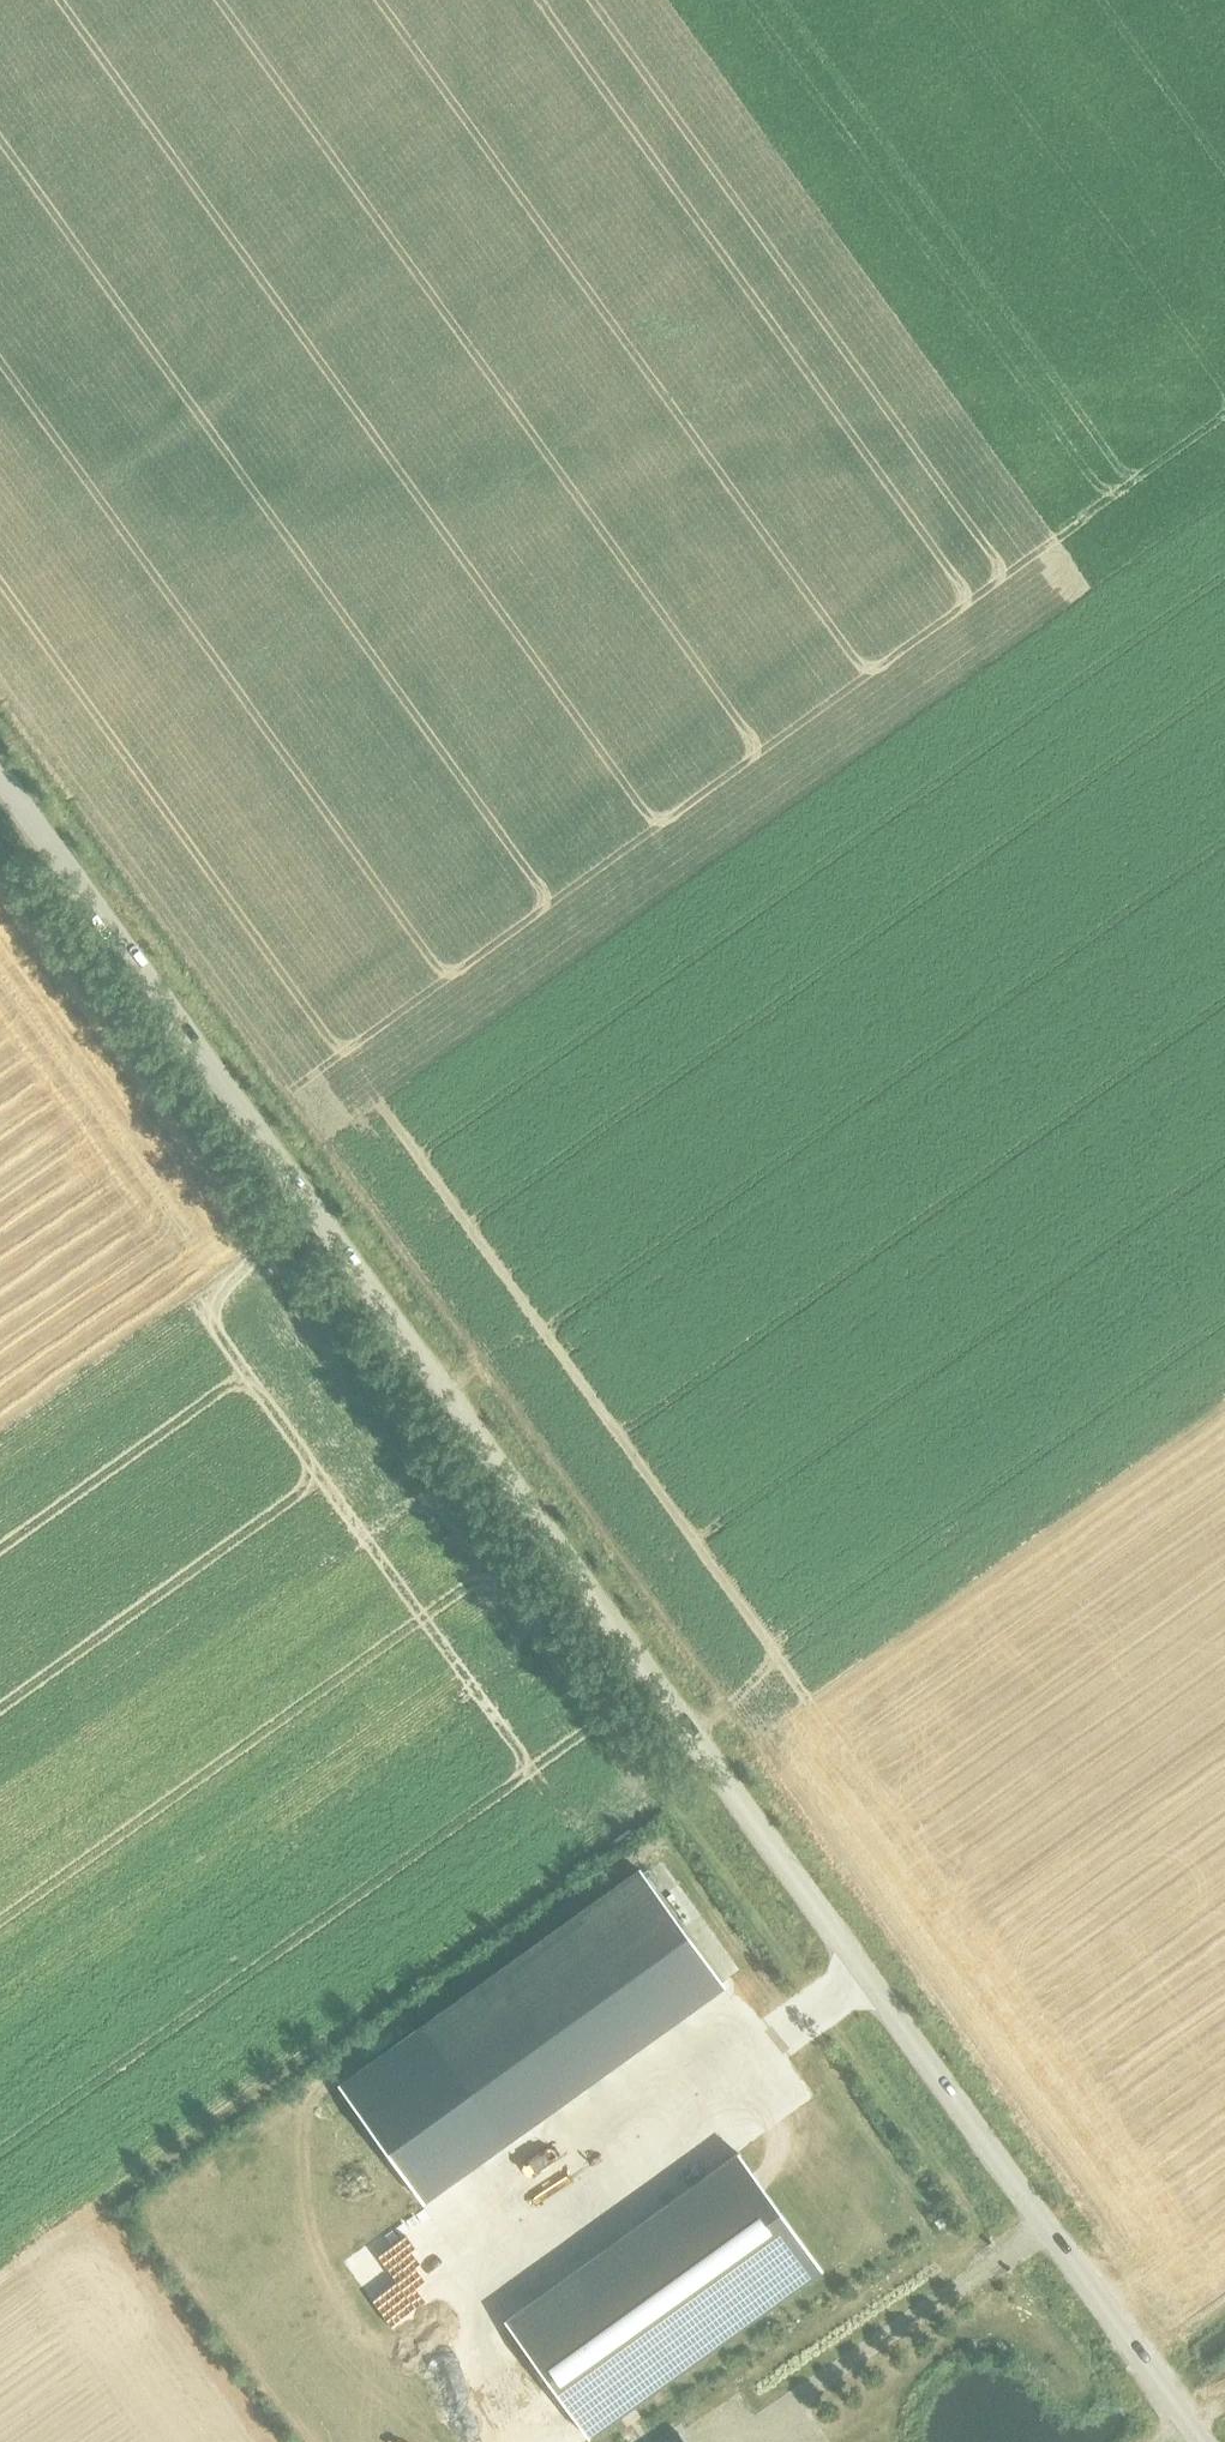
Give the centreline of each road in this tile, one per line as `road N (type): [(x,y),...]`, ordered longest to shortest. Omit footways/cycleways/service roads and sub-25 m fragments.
road 1 (tertiary): [(1200,2441),(0,780)]

